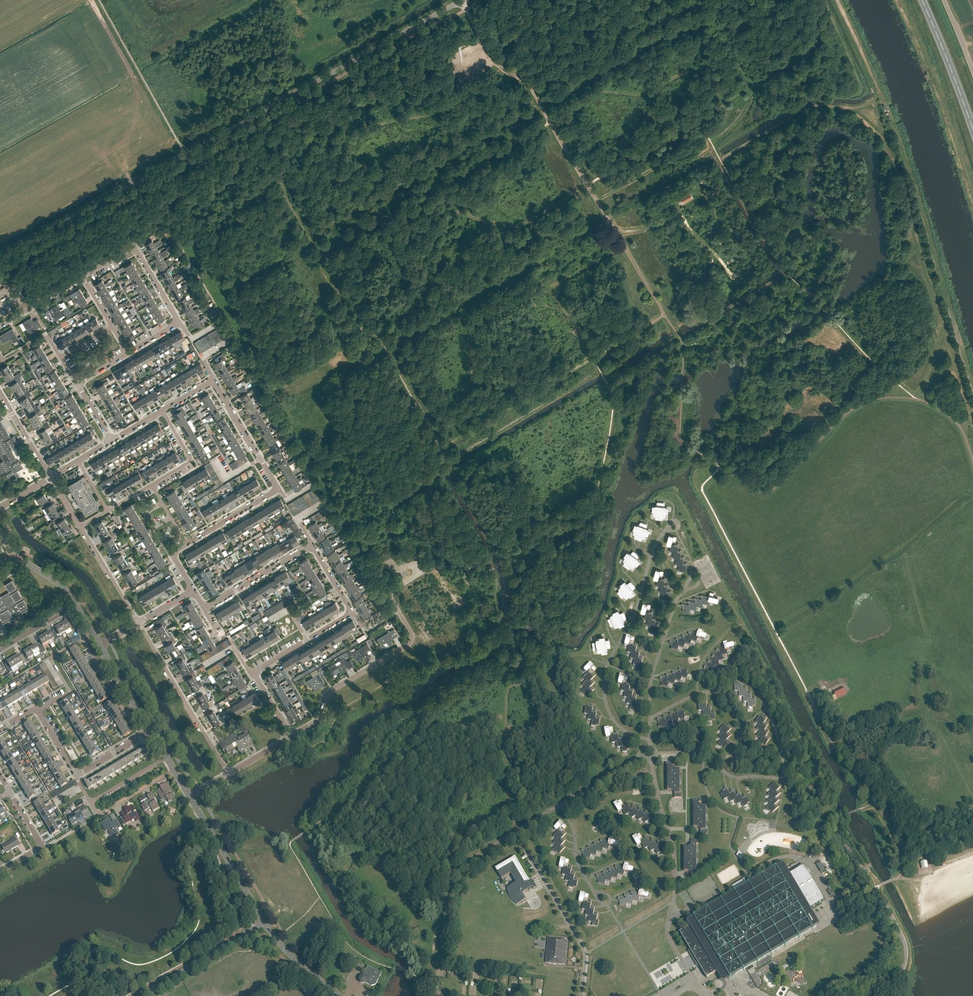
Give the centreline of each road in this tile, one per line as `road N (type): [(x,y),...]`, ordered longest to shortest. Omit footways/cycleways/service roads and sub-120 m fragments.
road 1 (secondary): [(0,260),(459,0)]
road 2 (residential): [(291,737),(254,672),(352,612),(311,545),(205,608)]
road 3 (track): [(426,423),(465,392),(475,329),(541,289),(561,282),(559,300),(594,358)]
road 4 (residential): [(291,737),(316,721),(329,693),(409,644),(390,592),(436,564)]
road 5 (residential): [(187,544),(278,489),(214,380)]
road 6 (residential): [(138,623),(228,774)]
road 7 (tertiary): [(265,923),(190,797)]
road 8 (unclassified): [(144,995),(265,923)]
road 9 (trunk): [(972,130),(922,0)]

